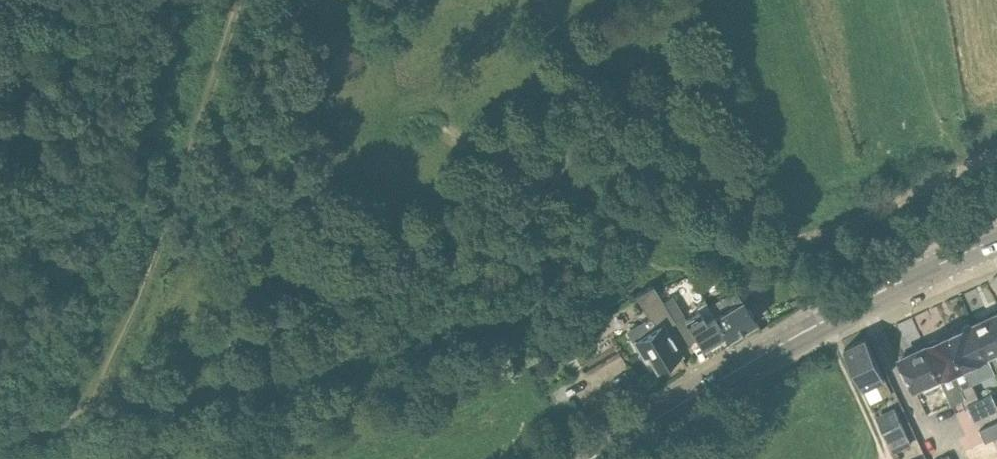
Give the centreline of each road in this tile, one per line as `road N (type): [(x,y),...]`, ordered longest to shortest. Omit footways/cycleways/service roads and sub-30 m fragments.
road 1 (track): [(996,155),(816,231),(754,243),(688,234),(572,189),(544,188),(524,200),(427,317),(386,350),(80,417)]
road 2 (secondary): [(592,458),(804,333),(996,239)]
road 3 (track): [(80,417),(182,185),(241,0)]

